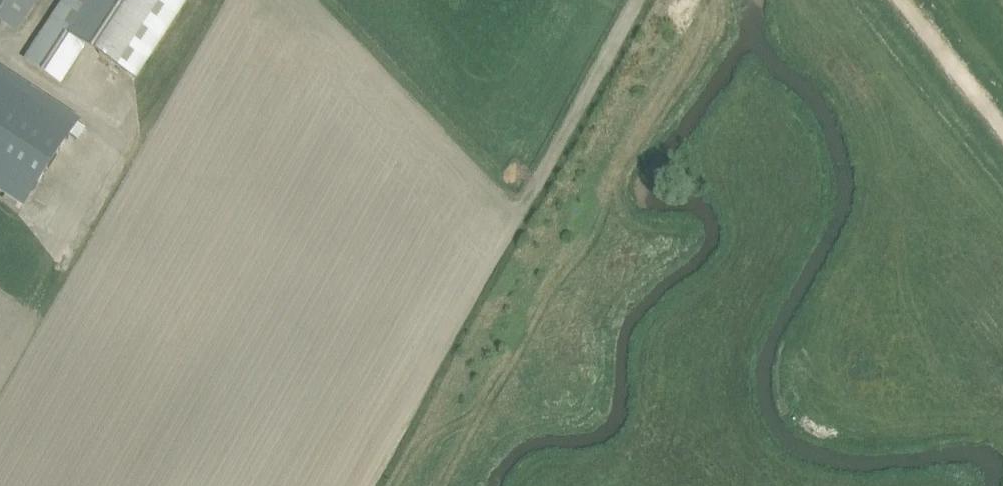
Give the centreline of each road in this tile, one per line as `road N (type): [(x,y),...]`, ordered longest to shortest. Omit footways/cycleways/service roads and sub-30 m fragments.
road 1 (track): [(1002,130),(902,0)]

